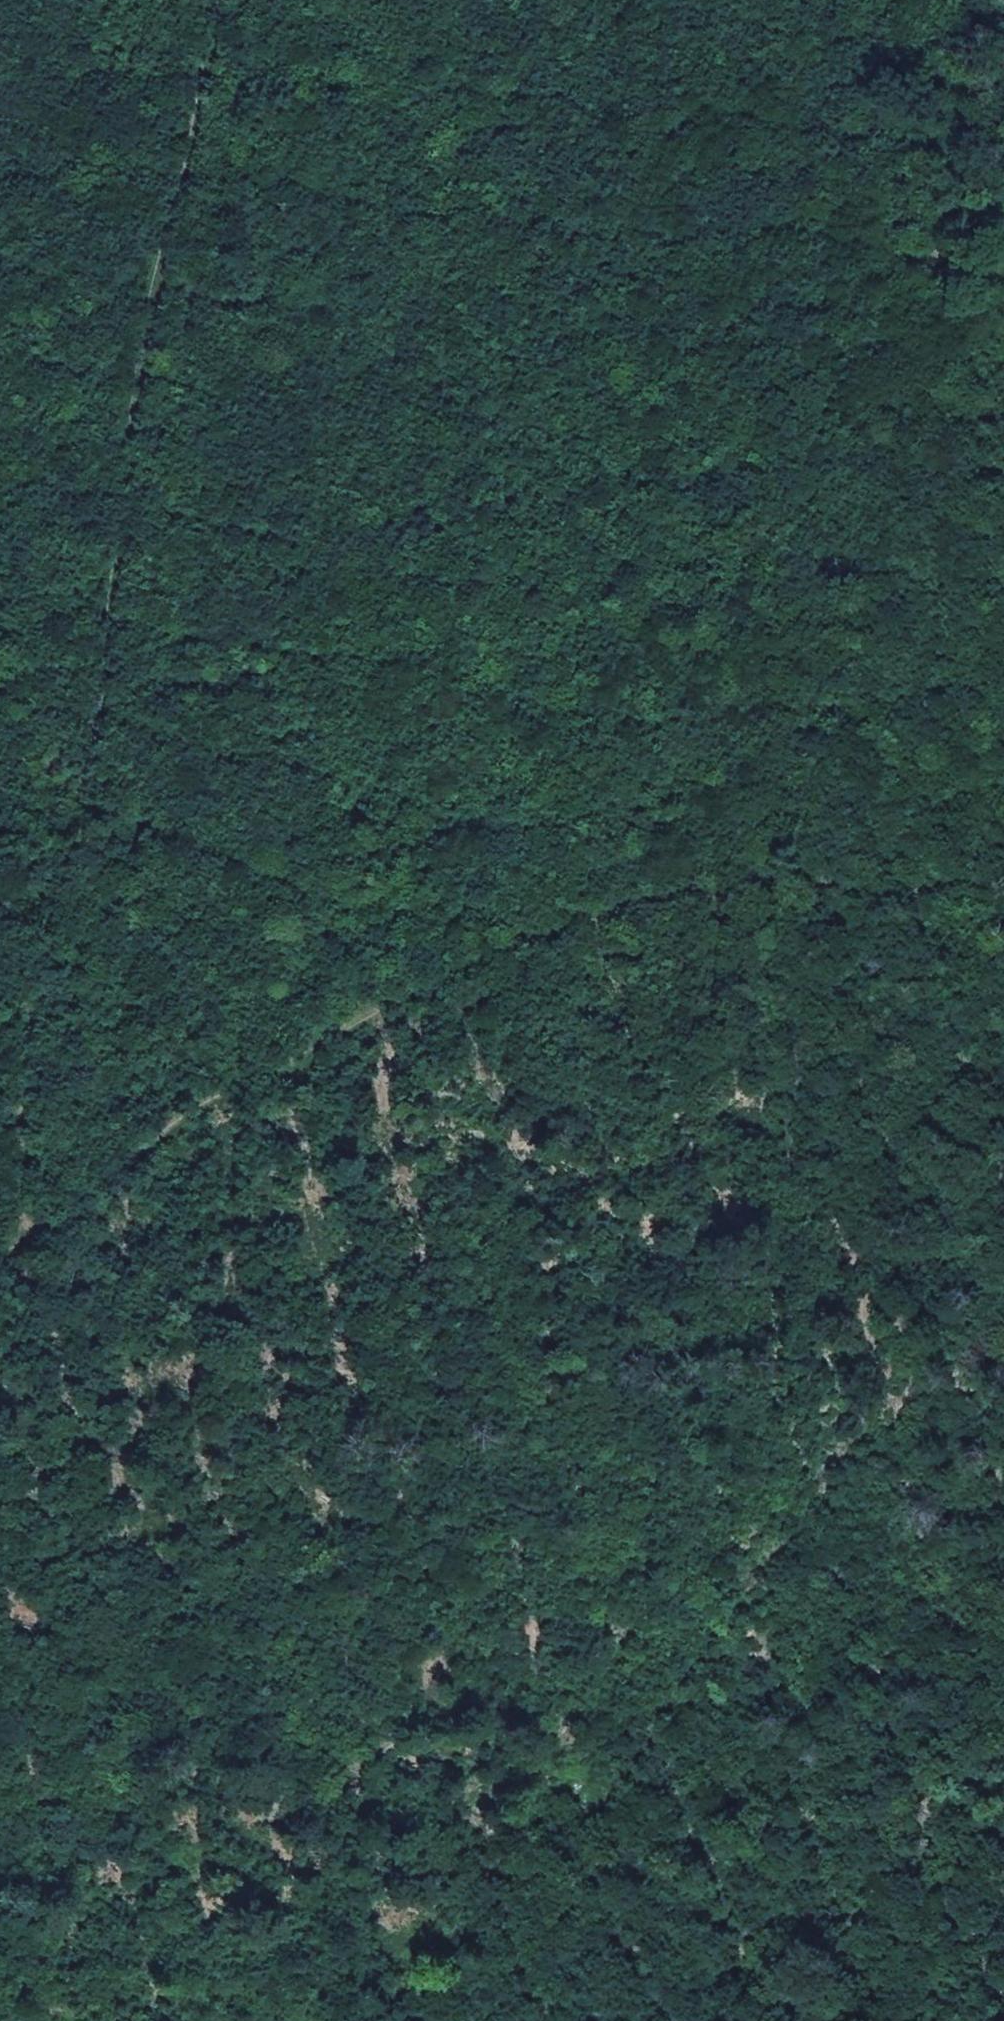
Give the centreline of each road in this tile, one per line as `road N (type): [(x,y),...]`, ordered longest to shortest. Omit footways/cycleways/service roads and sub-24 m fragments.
road 1 (track): [(1003,859),(618,907),(265,1069),(35,1235),(58,915),(85,692),(130,386),(202,0)]
road 2 (track): [(466,2020),(696,1916),(1003,1928)]

